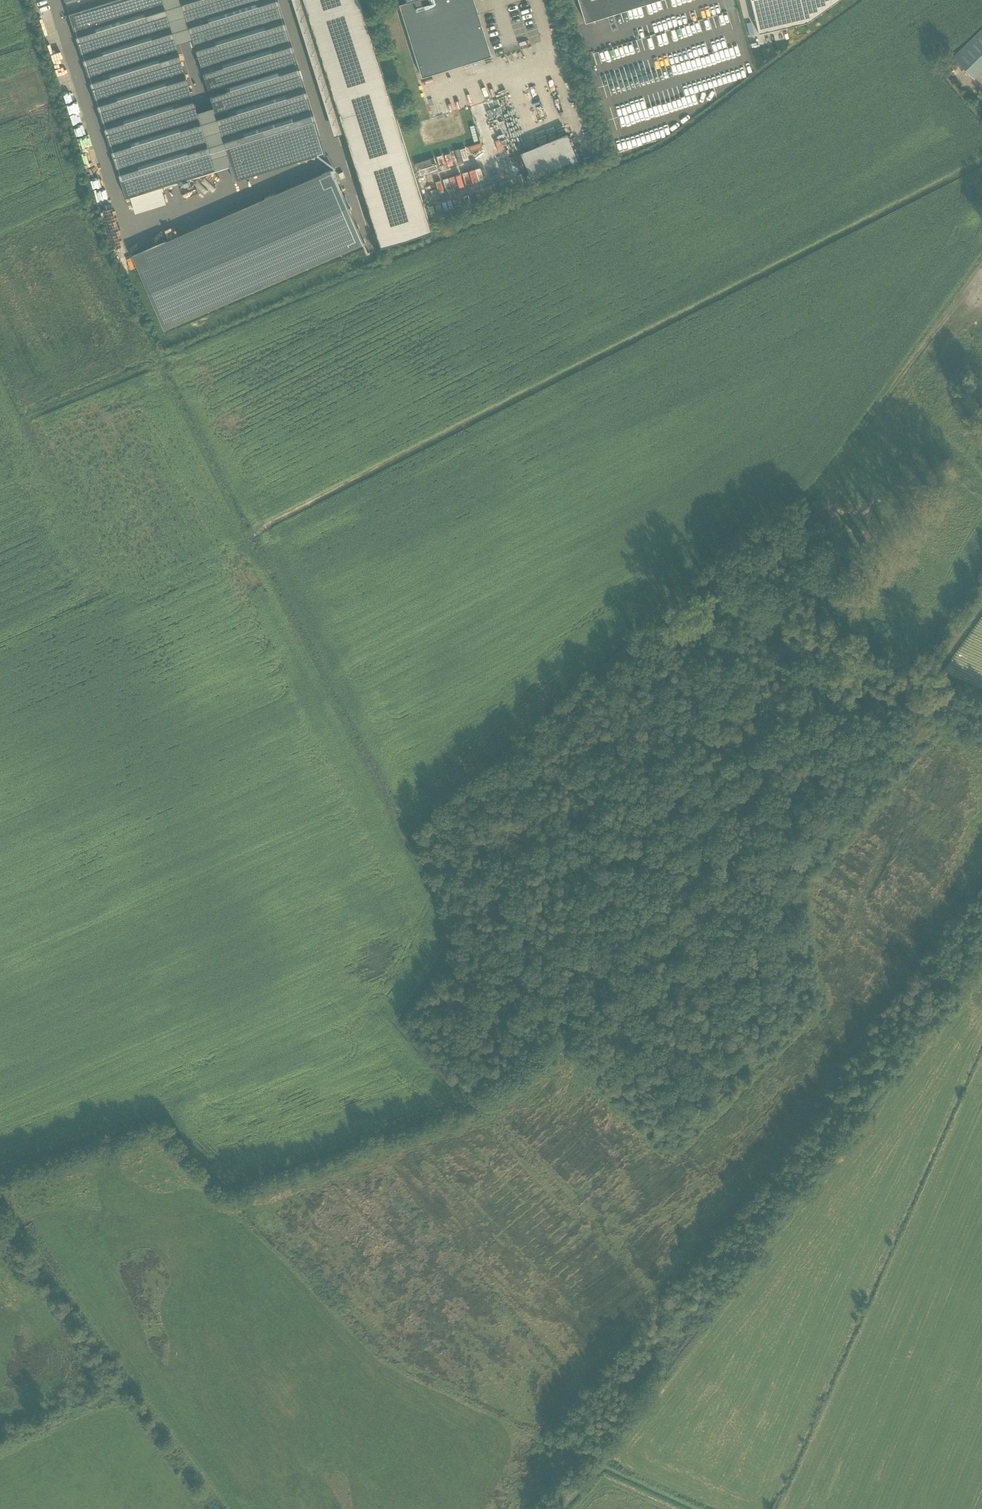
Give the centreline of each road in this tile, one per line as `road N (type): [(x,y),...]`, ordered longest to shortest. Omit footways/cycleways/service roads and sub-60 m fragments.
road 1 (track): [(981,260),(801,520)]

